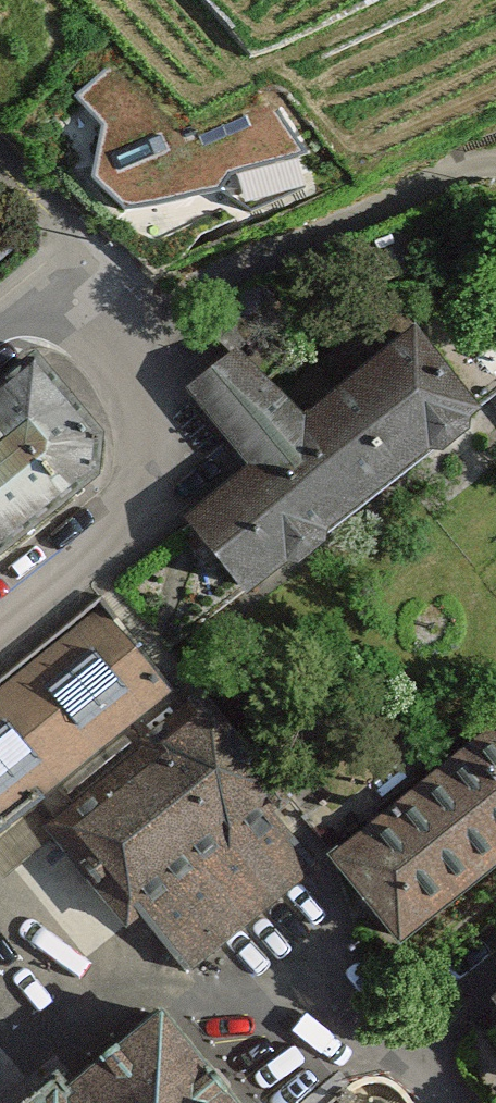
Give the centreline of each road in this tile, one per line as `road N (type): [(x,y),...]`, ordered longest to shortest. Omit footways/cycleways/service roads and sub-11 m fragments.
road 1 (residential): [(68,240),(152,380),(161,446),(139,509),(0,629)]
road 2 (residential): [(441,1102),(337,997)]

